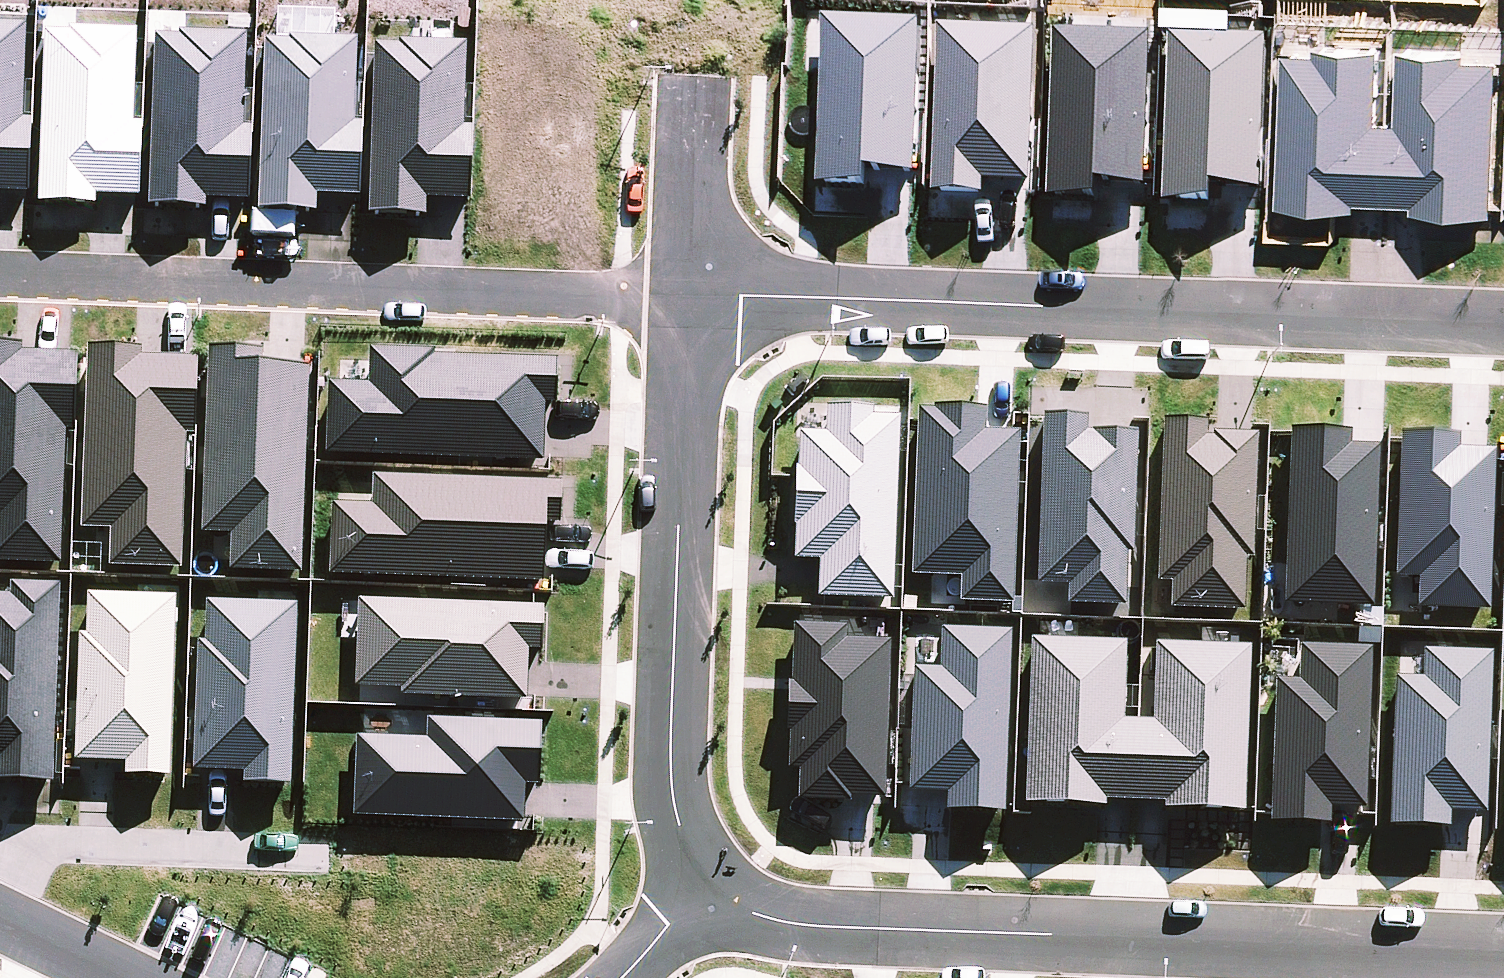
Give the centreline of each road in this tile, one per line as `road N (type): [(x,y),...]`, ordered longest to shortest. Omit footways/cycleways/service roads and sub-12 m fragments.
road 1 (residential): [(679,294),(1503,324)]
road 2 (residential): [(1503,954),(823,928),(742,909),(711,887)]
road 3 (residential): [(679,294),(0,268)]
road 4 (residential): [(679,294),(671,756),(687,850),(711,887)]
road 5 (residential): [(685,71),(679,294)]
road 6 (residential): [(126,977),(0,916)]
road 7 (residential): [(711,887),(623,977)]

